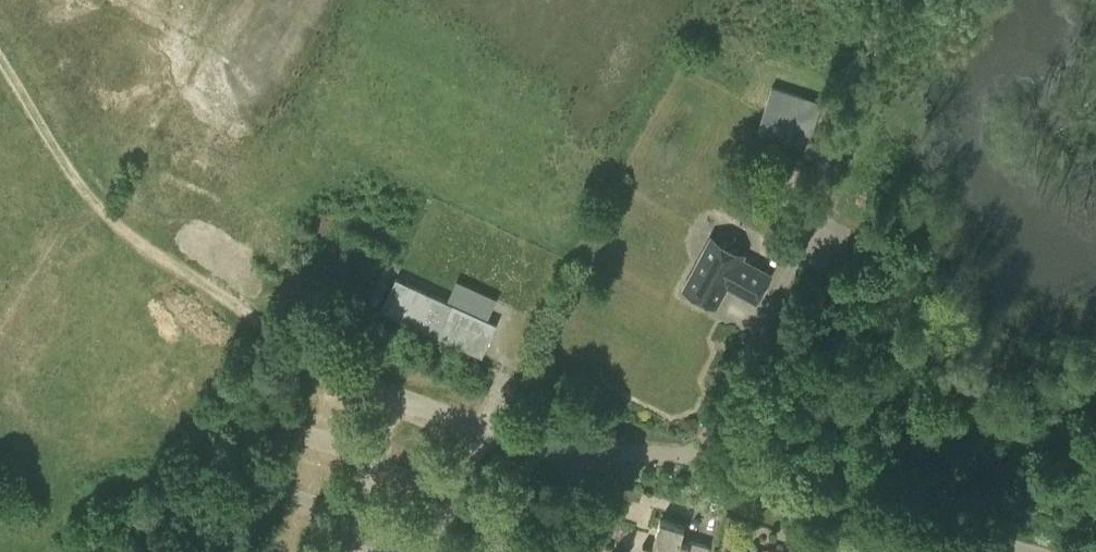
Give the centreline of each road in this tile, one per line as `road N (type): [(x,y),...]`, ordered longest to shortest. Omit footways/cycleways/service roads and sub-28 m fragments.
road 1 (residential): [(530,551),(592,467),(633,453),(692,458),(1028,551)]
road 2 (track): [(294,355),(172,266),(77,183),(0,60)]

